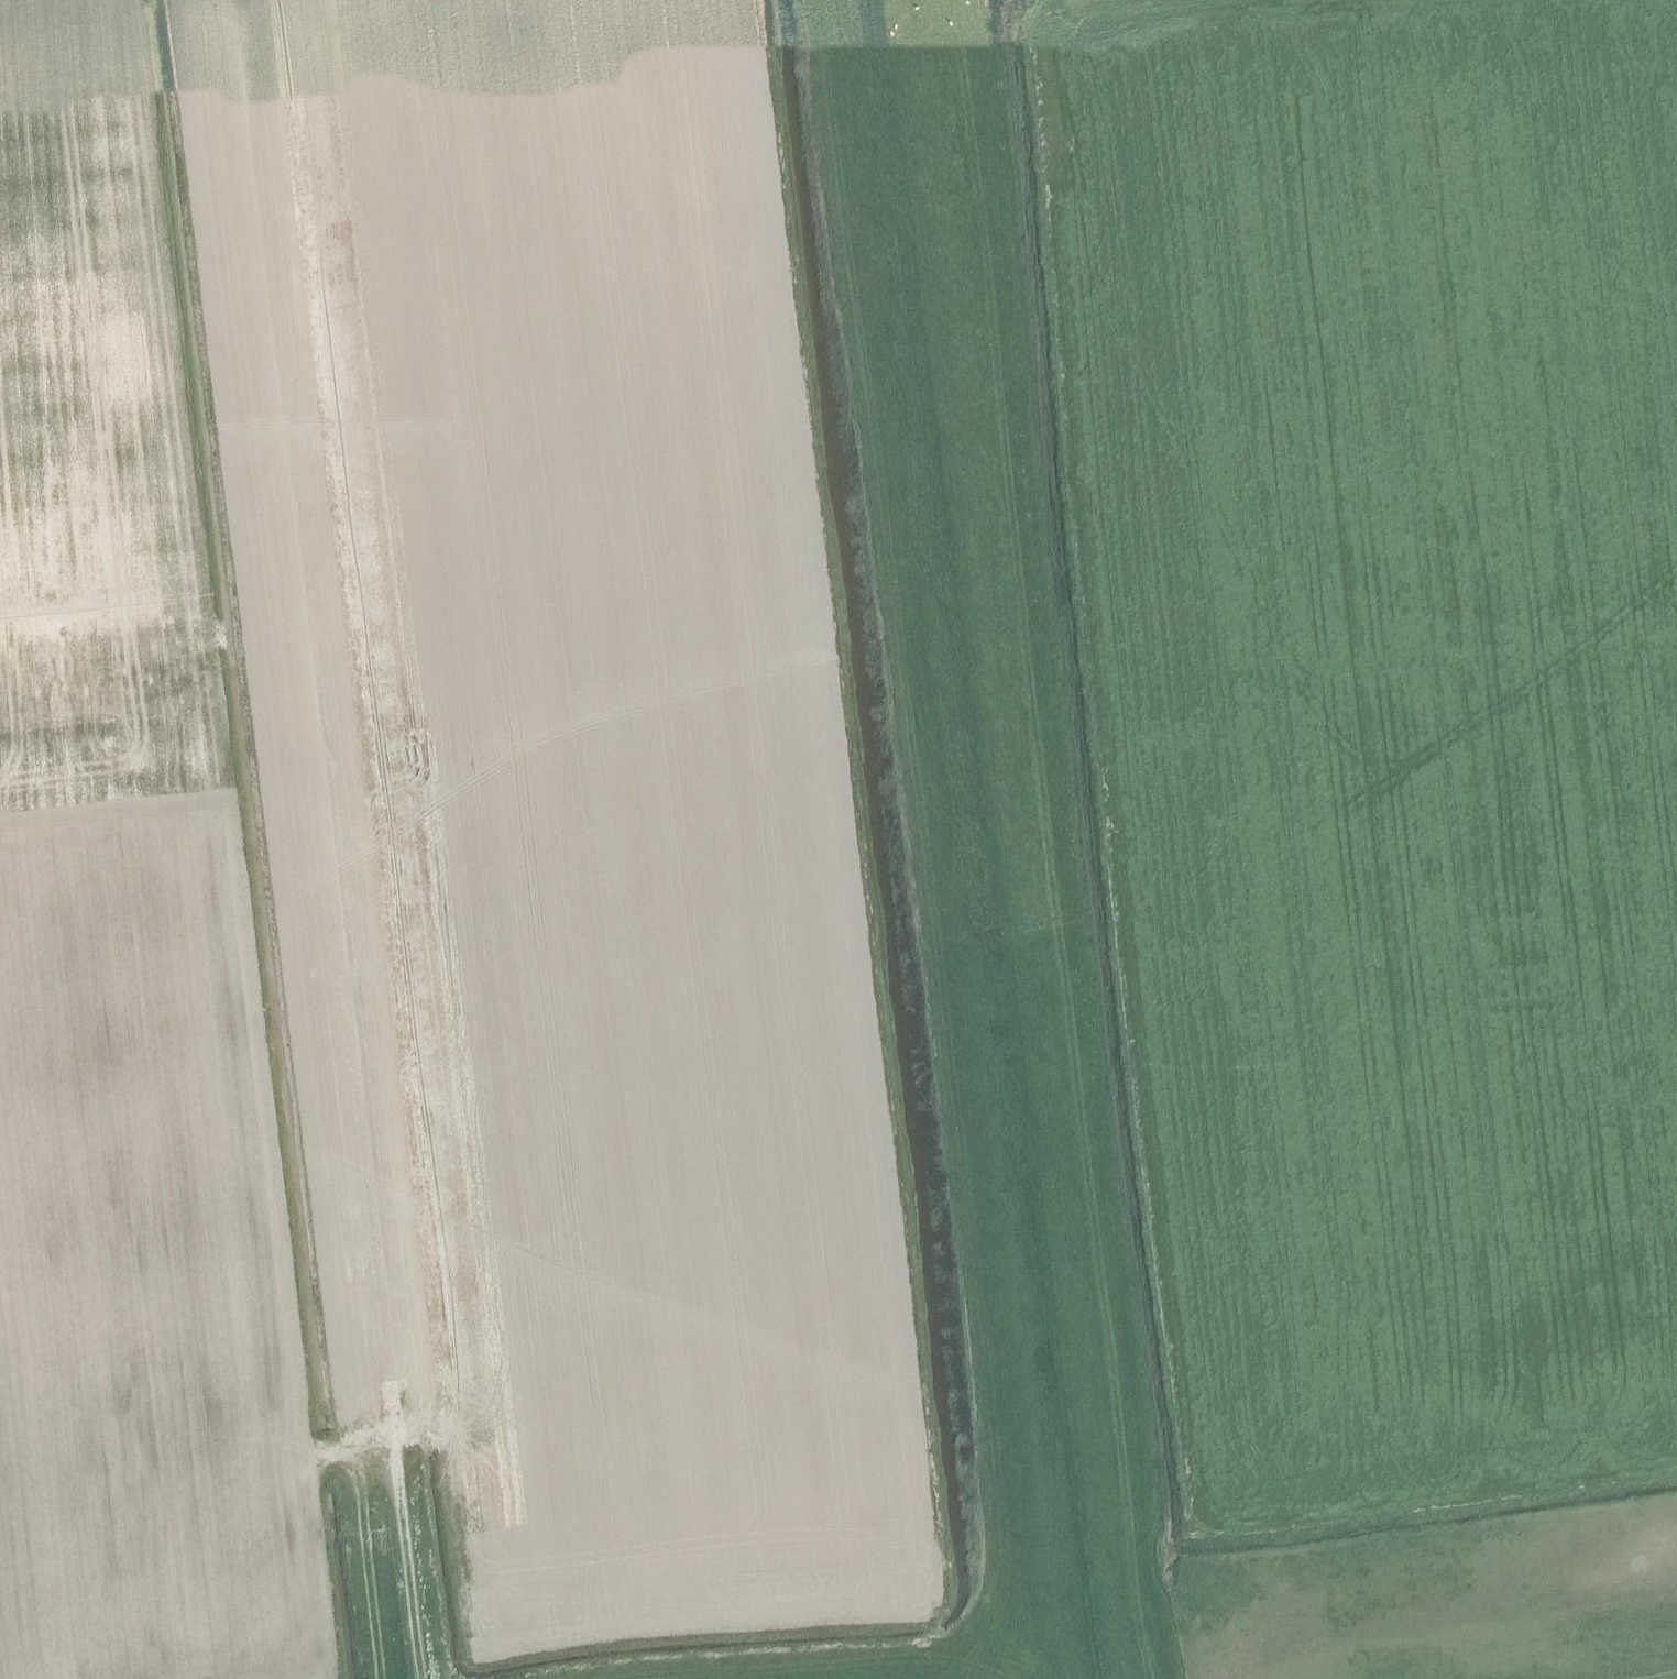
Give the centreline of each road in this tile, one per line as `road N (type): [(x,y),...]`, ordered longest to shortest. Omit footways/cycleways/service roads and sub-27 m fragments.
road 1 (track): [(421,1678),(389,1385)]

